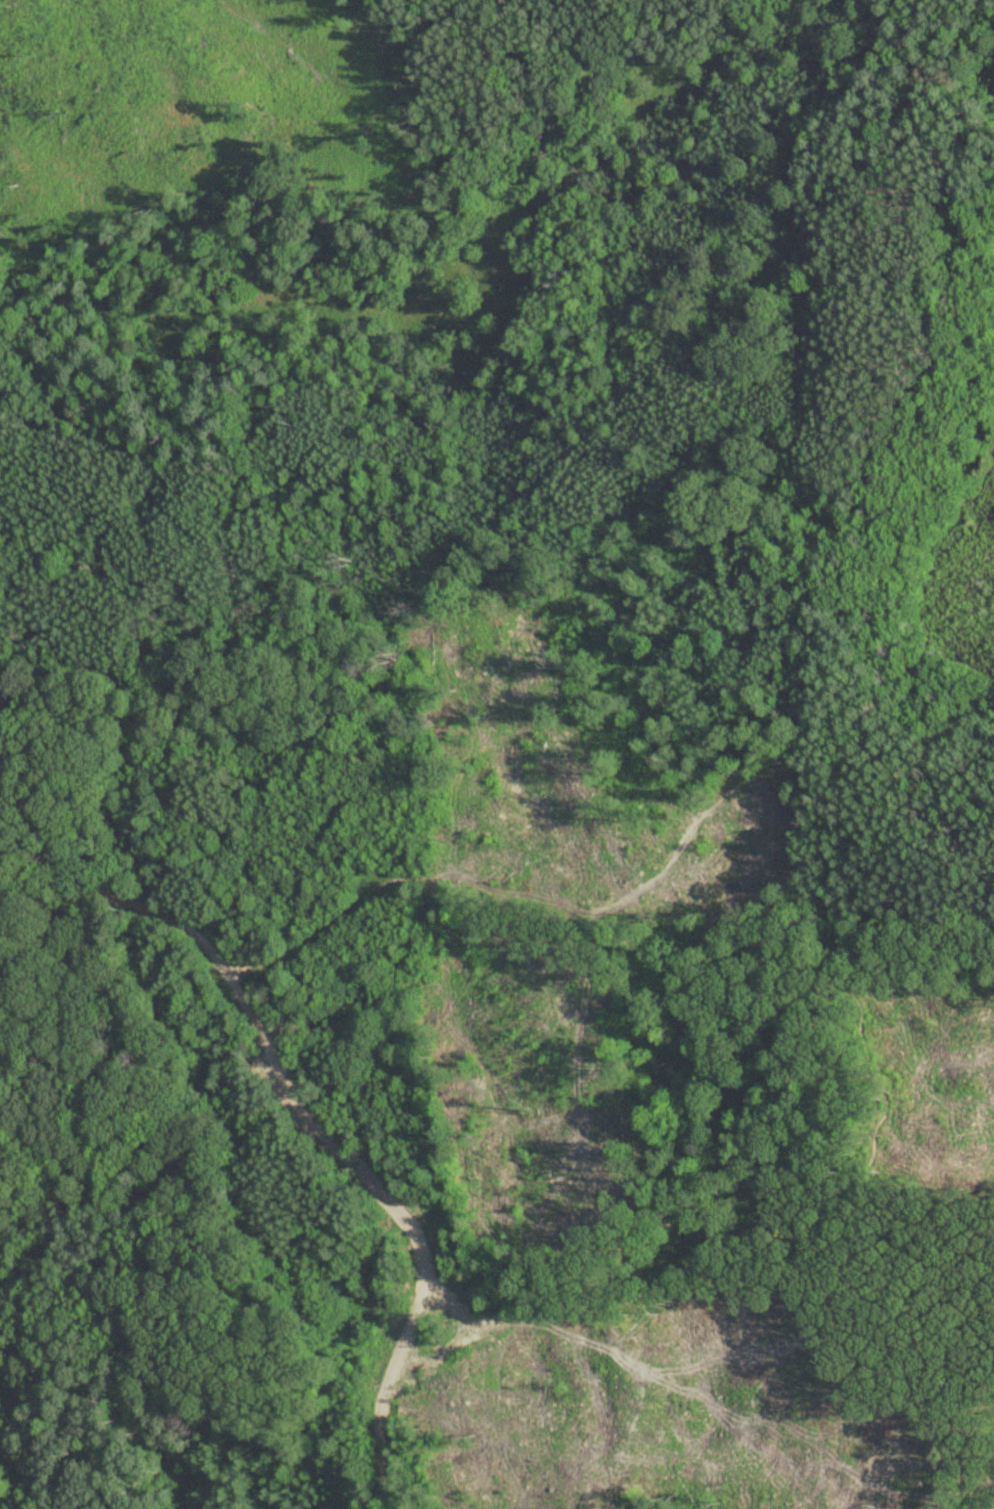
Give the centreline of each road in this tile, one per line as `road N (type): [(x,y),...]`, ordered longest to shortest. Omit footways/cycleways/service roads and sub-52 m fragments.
road 1 (track): [(411,1508),(395,1483),(385,1418),(397,1362),(430,1293),(422,1239),(289,1090),(246,998),(198,933),(0,842)]

